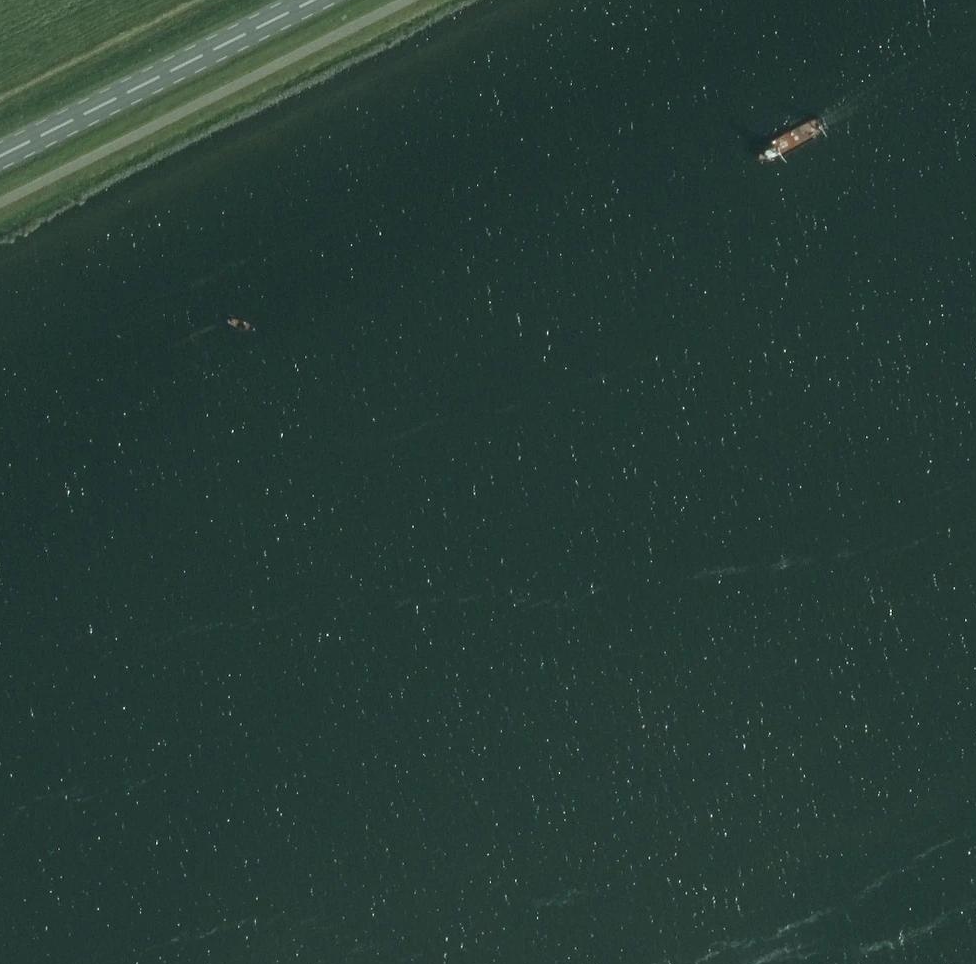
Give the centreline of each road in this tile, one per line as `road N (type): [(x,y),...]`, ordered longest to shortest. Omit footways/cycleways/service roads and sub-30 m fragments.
road 1 (primary): [(0,163),(329,0)]

